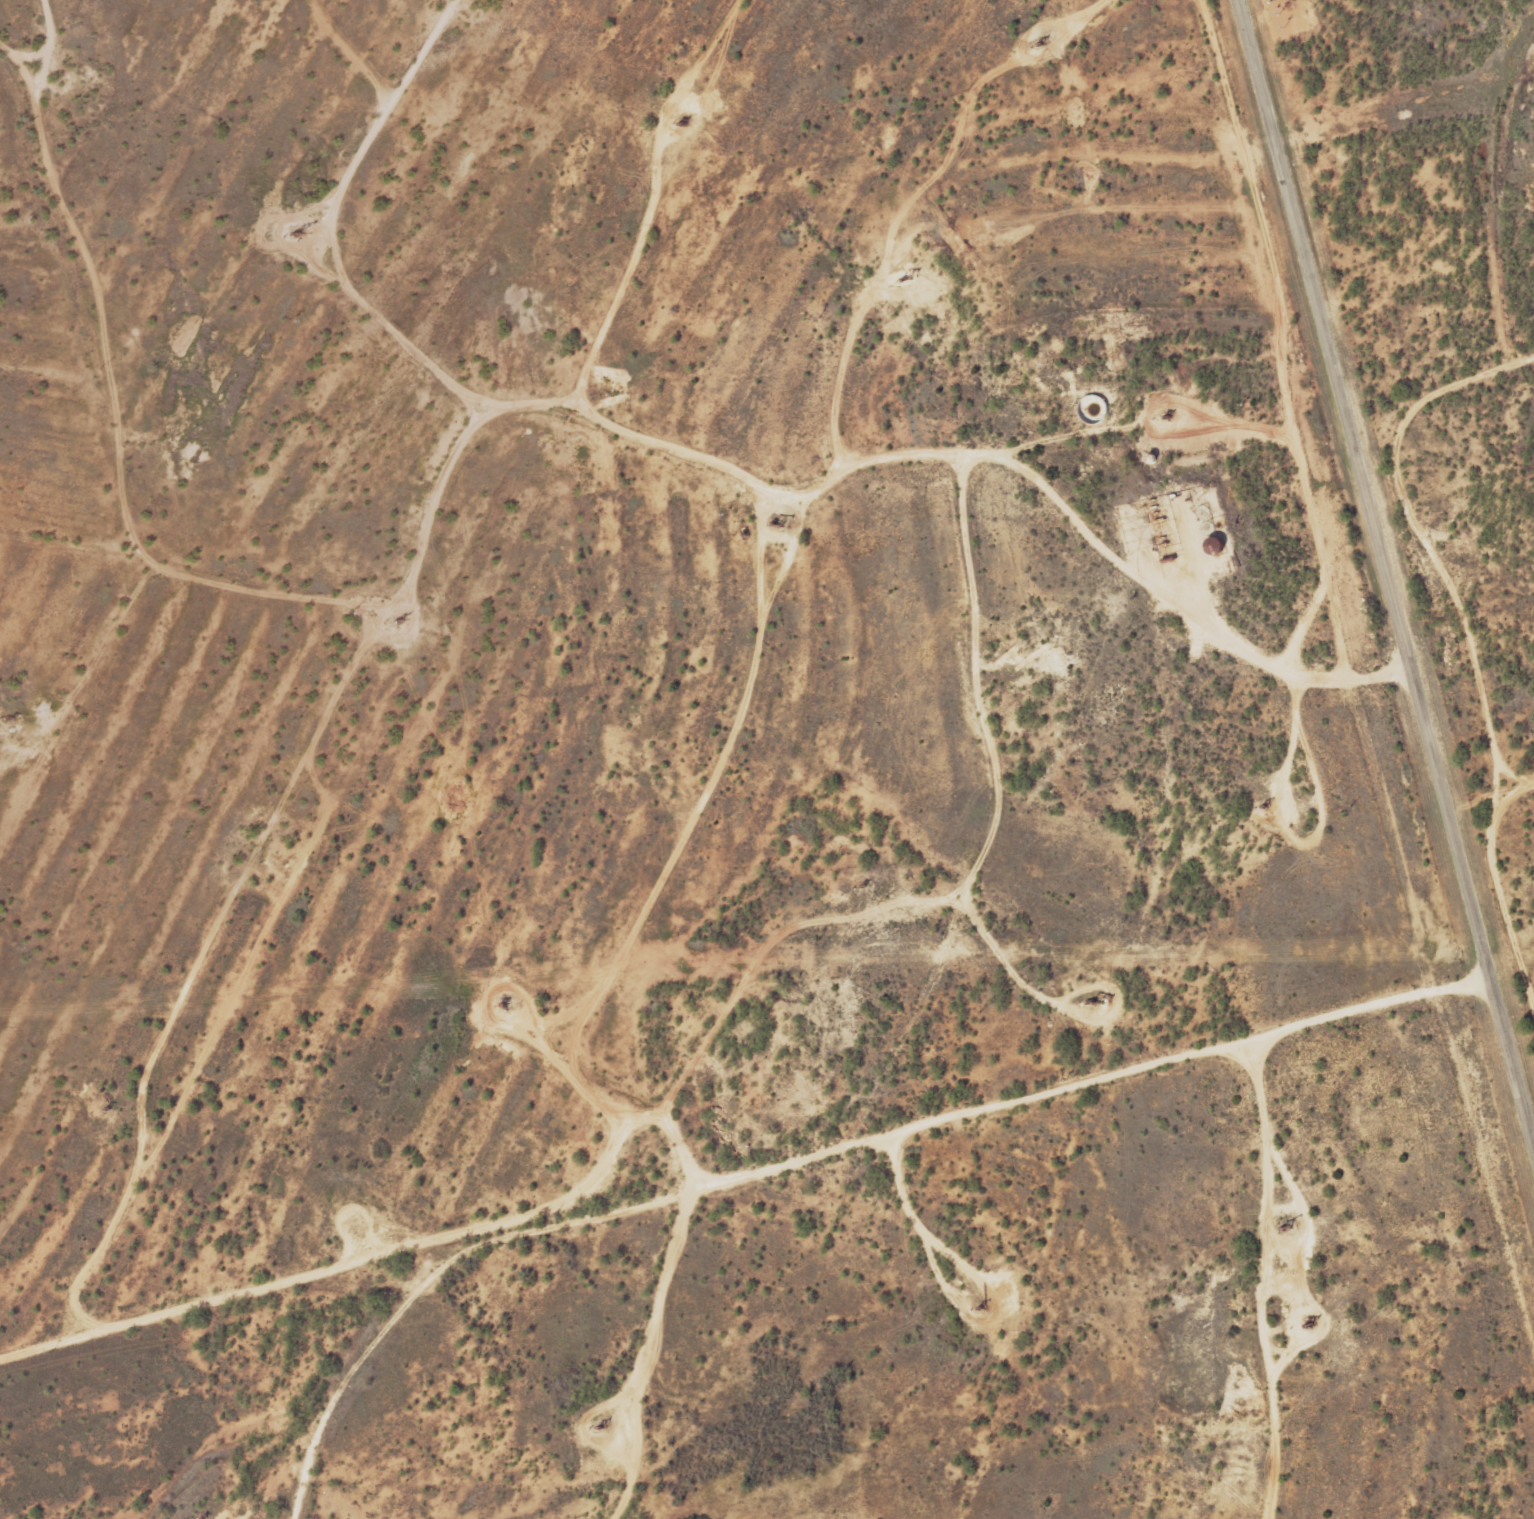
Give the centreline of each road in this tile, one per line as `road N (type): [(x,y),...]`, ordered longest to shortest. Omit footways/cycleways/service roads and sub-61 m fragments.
road 1 (residential): [(1236,0),(1533,1114)]

